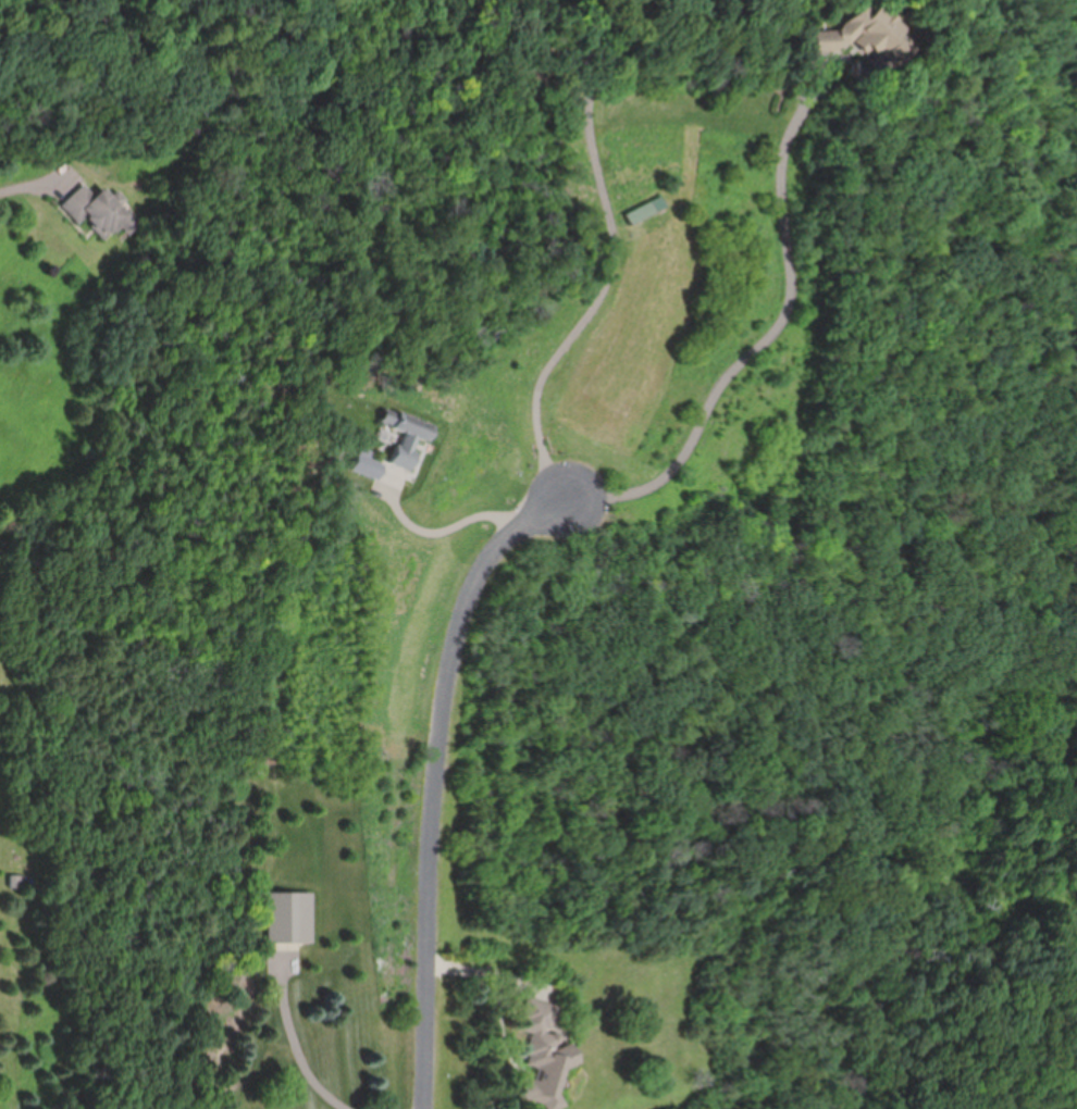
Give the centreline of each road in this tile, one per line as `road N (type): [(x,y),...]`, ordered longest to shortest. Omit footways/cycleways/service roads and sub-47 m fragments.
road 1 (residential): [(426,1108),(430,821),(471,616),(494,559),(522,525),(568,501)]

